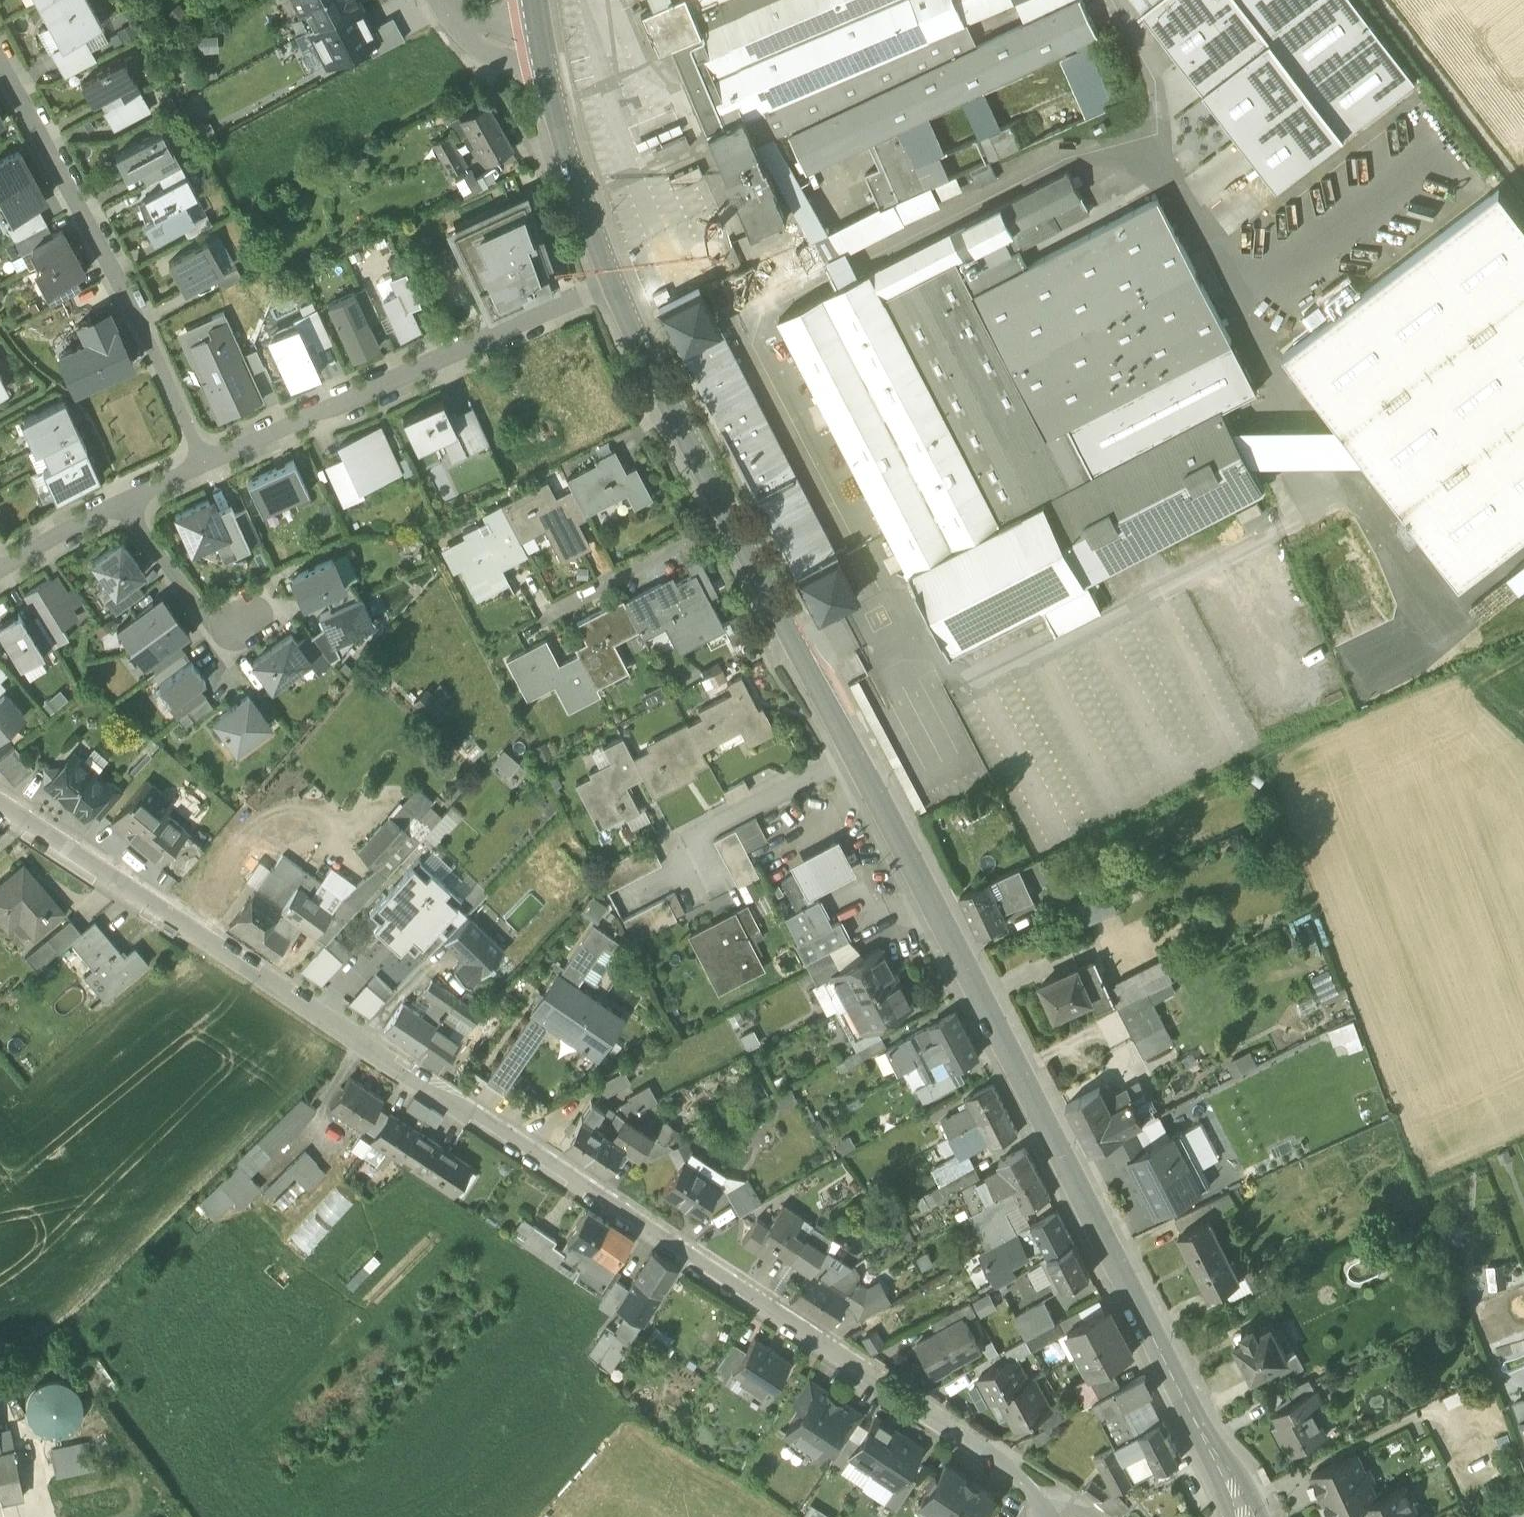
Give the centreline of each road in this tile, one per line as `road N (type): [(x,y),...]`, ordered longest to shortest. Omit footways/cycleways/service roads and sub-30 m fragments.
road 1 (residential): [(1044,1516),(1027,1486),(987,1451),(0,811)]
road 2 (secondary): [(851,752),(1249,1516)]
road 3 (residential): [(204,461),(159,360),(0,61)]
road 4 (residential): [(613,287),(204,461)]
road 5 (secondary): [(728,518),(851,752)]
road 6 (residential): [(851,752),(681,840),(710,901)]
road 7 (secondary): [(613,287),(728,518)]
road 8 (secondary): [(543,55),(613,287)]
road 9 (residential): [(123,503),(229,645),(270,617)]
road 10 (residential): [(728,518),(543,619)]
road 11 (residential): [(123,503),(0,567)]
road 12 (residential): [(543,55),(465,30),(436,0)]

